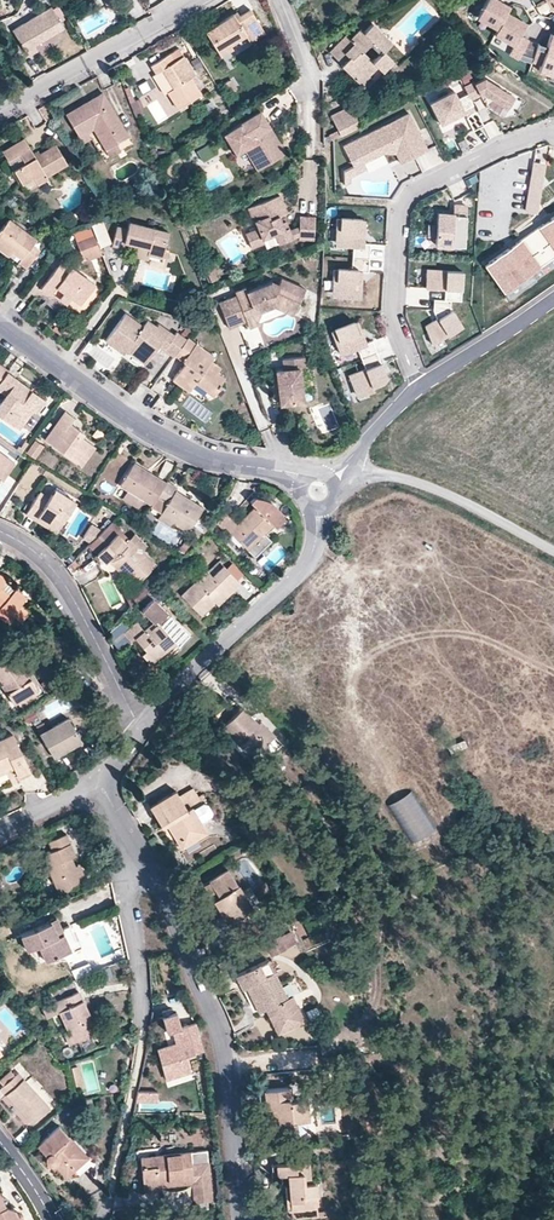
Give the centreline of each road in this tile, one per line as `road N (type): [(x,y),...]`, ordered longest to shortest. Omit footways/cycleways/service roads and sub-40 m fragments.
road 1 (residential): [(137,854),(214,1019),(237,1219)]
road 2 (residential): [(553,133),(409,191),(398,210),(392,317),(420,390)]
road 3 (residential): [(0,327),(173,446),(302,487)]
road 4 (residential): [(140,731),(297,580),(314,546),(316,509)]
road 5 (residential): [(140,731),(52,567),(0,532)]
road 6 (residential): [(195,0),(0,113)]
road 7 (unclassified): [(345,469),(440,491),(553,550)]
road 8 (residential): [(137,854),(123,887),(142,1038)]
road 9 (residential): [(420,390),(553,297)]

